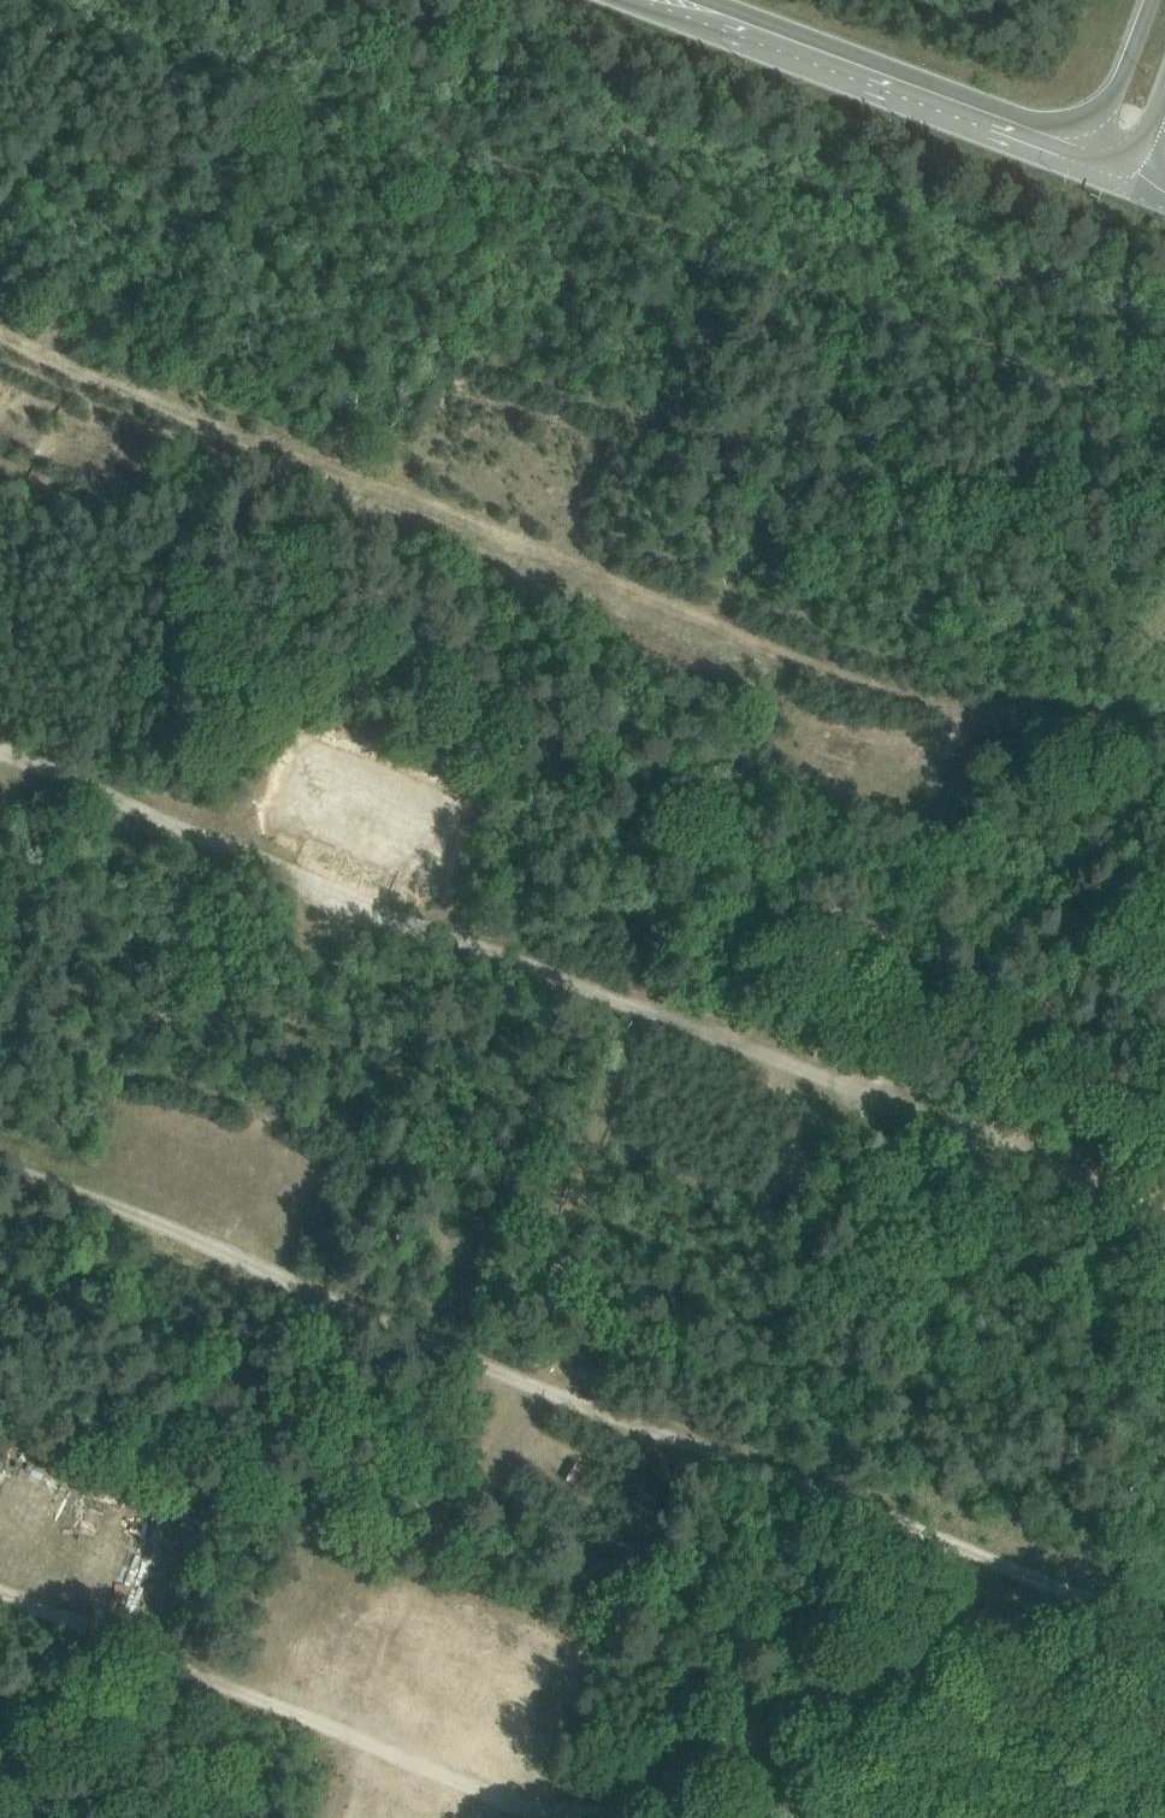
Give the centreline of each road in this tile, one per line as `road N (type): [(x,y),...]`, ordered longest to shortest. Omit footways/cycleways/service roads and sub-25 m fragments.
road 1 (unclassified): [(706,17),(1064,148)]
road 2 (unclassified): [(1153,0),(1105,116),(1087,140),(1064,148)]

